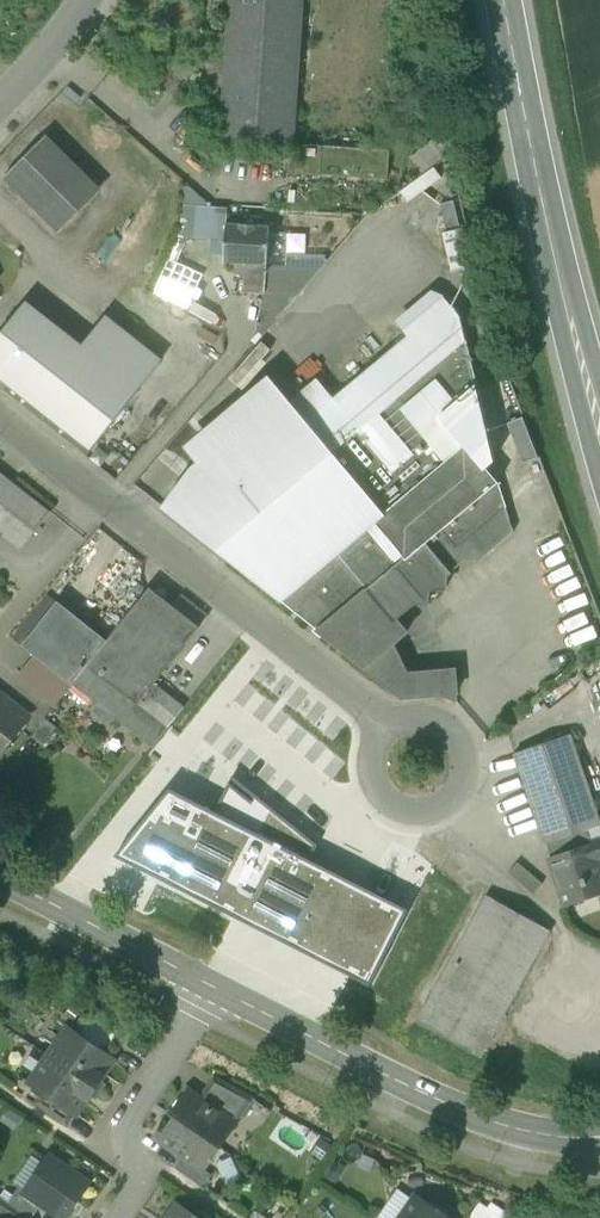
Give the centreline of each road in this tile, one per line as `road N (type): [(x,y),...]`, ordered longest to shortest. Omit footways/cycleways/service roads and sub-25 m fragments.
road 1 (residential): [(380,719),(0,418)]
road 2 (secondary): [(505,0),(599,427)]
road 3 (residential): [(210,983),(415,1086),(516,1125),(599,1133)]
road 4 (residential): [(380,719),(409,708),(440,716),(457,736),(462,763),(449,790),(418,807),(383,798),(364,773),(363,745)]
road 5 (residential): [(210,983),(132,1115),(134,1194),(117,1217)]
road 6 (residential): [(0,876),(210,983)]
road 7 (residential): [(86,0),(0,105)]

